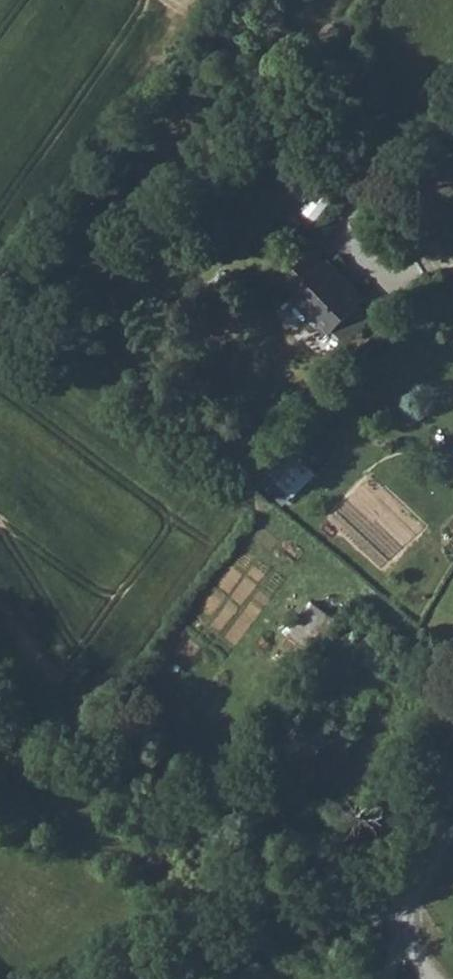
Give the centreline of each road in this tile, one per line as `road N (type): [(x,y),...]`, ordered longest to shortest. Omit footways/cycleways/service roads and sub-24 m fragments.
road 1 (track): [(128,978),(344,914),(404,919)]
road 2 (residential): [(387,978),(446,825),(452,745)]

